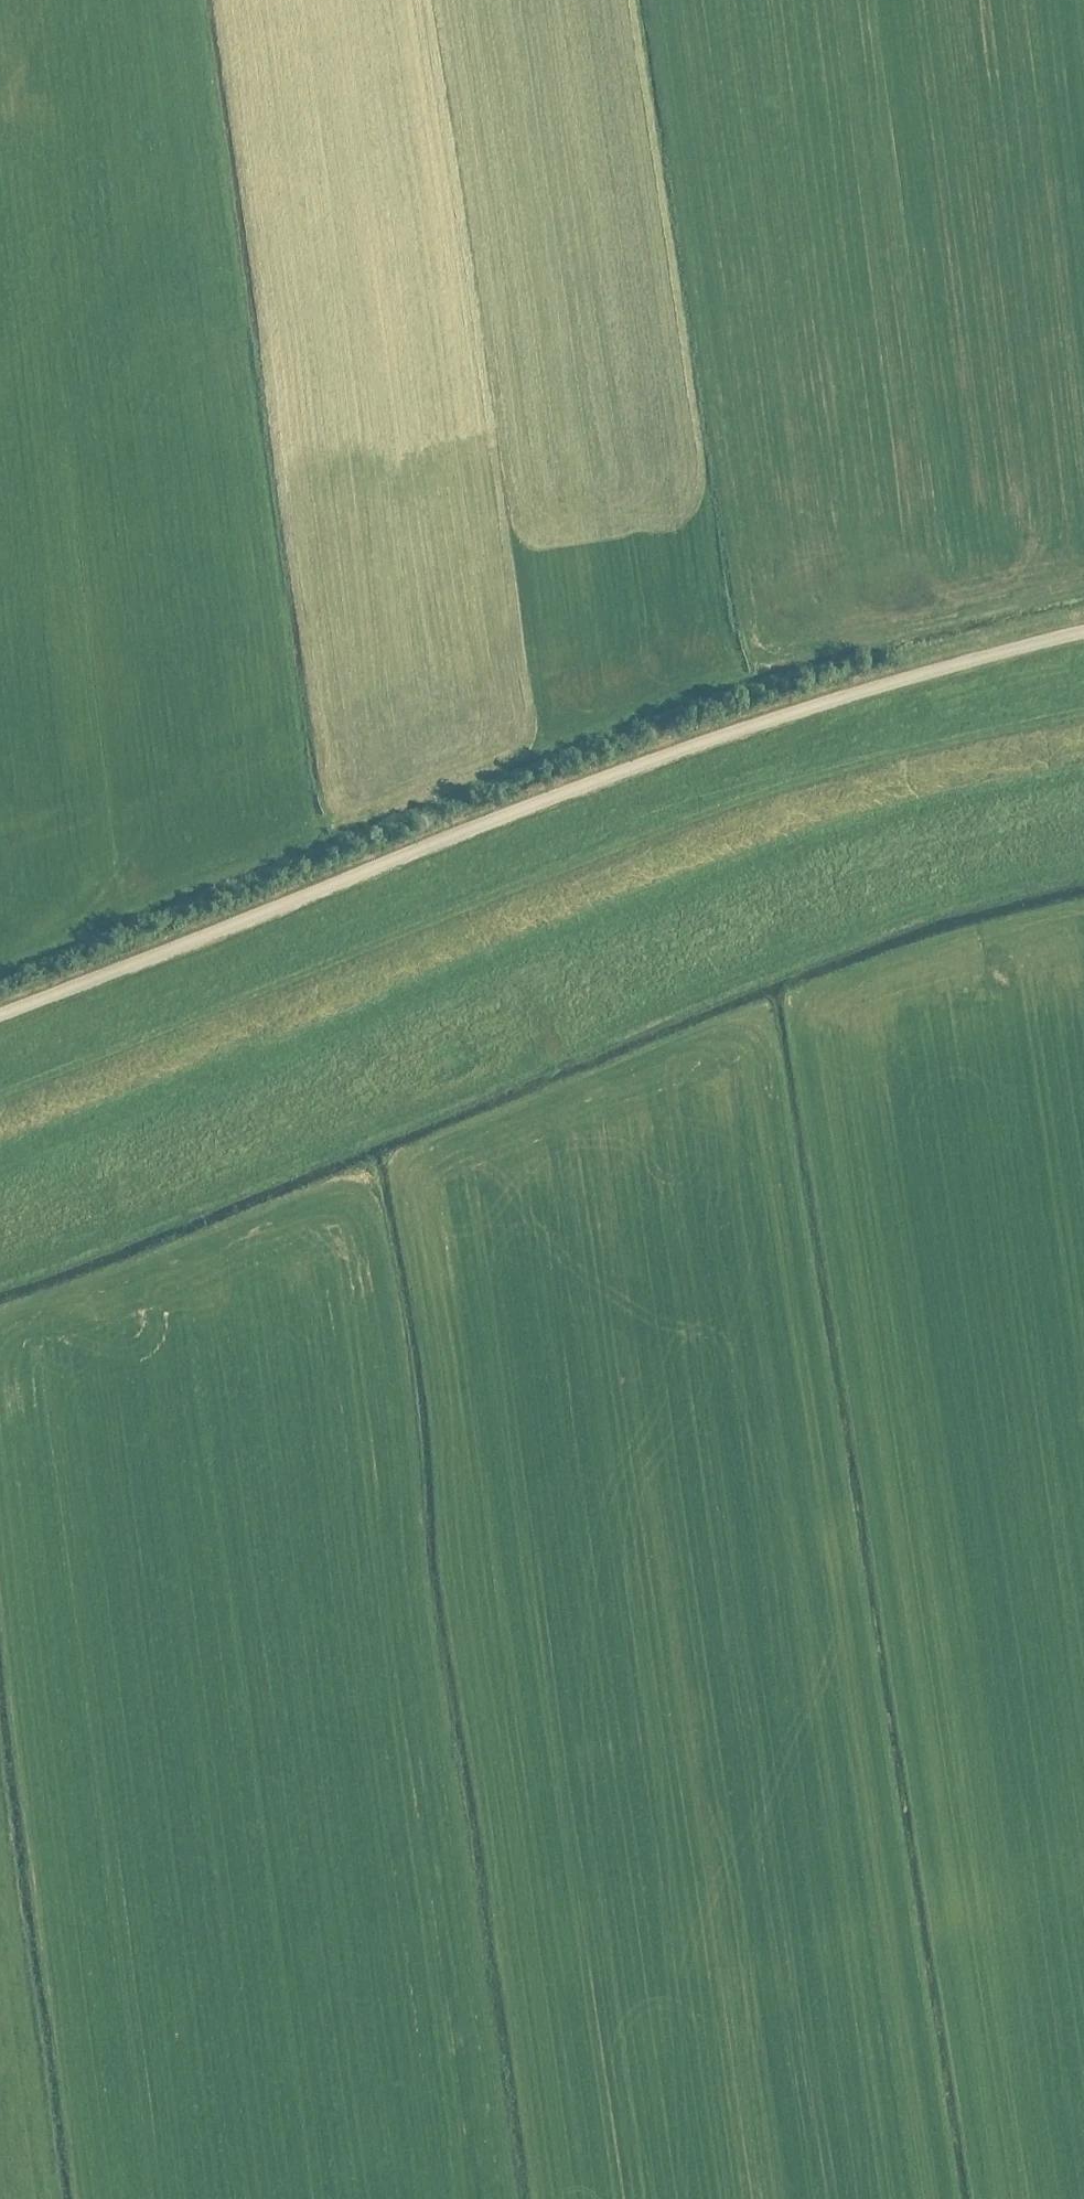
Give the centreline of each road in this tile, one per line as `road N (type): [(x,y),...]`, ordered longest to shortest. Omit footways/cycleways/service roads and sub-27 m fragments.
road 1 (unclassified): [(0,1015),(641,763),(854,693),(1083,632)]

